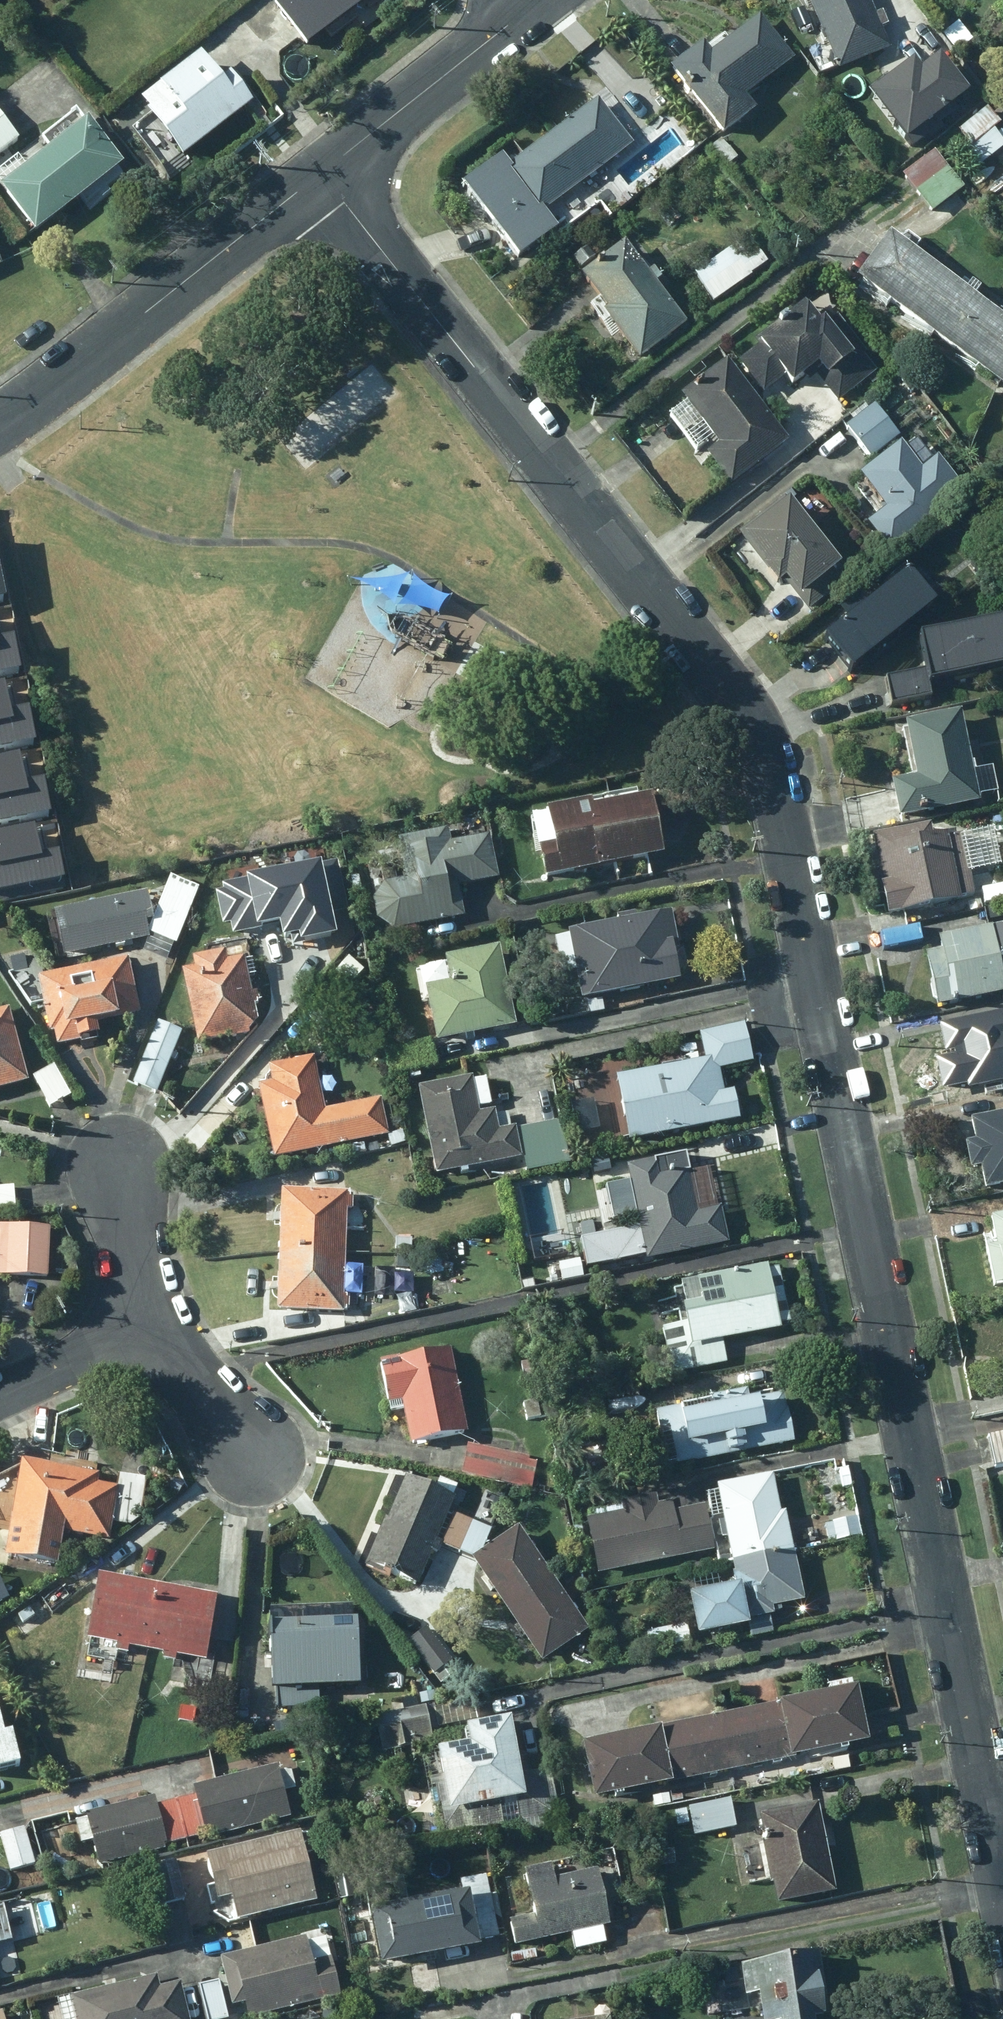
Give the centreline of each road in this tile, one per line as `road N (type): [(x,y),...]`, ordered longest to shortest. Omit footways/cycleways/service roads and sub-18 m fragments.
road 1 (residential): [(323,172),(711,662),(773,755),(1002,1890)]
road 2 (residential): [(0,422),(323,172)]
road 3 (residential): [(323,172),(533,5)]
road 4 (residential): [(151,1324),(122,1210),(119,1159)]
road 5 (residential): [(151,1324),(253,1458)]
road 6 (residential): [(0,1396),(151,1324)]

